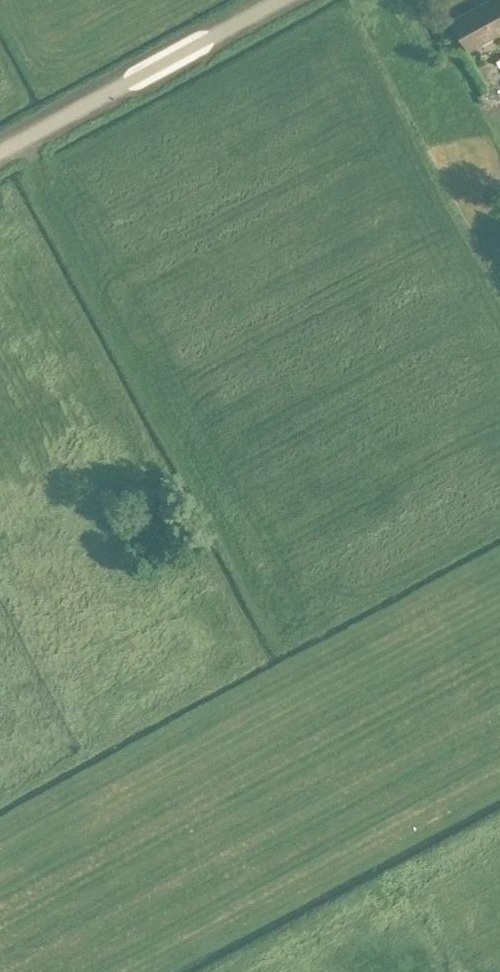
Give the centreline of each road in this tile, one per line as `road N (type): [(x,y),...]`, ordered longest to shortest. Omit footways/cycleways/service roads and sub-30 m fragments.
road 1 (unclassified): [(0,155),(285,0)]

